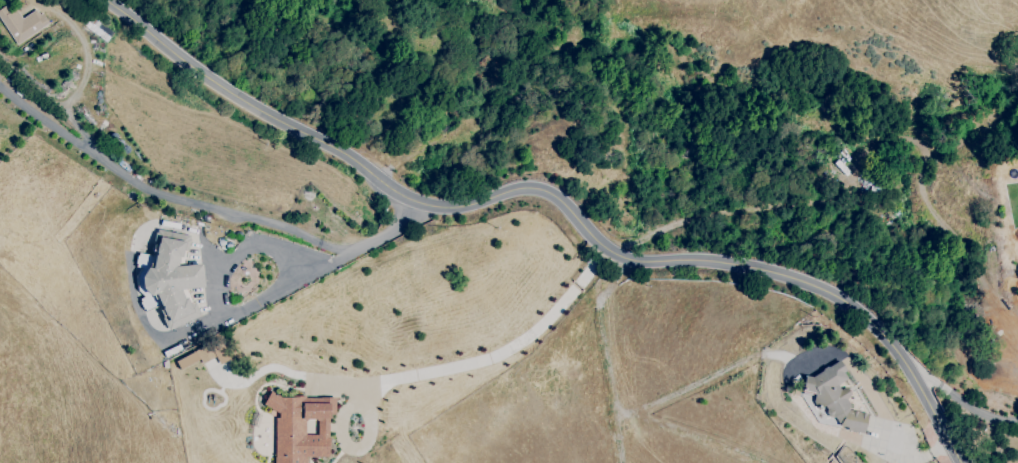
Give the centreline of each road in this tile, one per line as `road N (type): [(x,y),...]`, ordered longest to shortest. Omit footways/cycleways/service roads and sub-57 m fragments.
road 1 (tertiary): [(106,0),(250,105),(355,160),(394,191),(460,207),(543,190),(606,249)]
road 2 (residential): [(415,201),(399,227),(374,245),(333,251),(128,180),(0,86)]
road 3 (tertiary): [(606,249),(627,259),(778,273),(850,304),(896,349),(964,462)]

